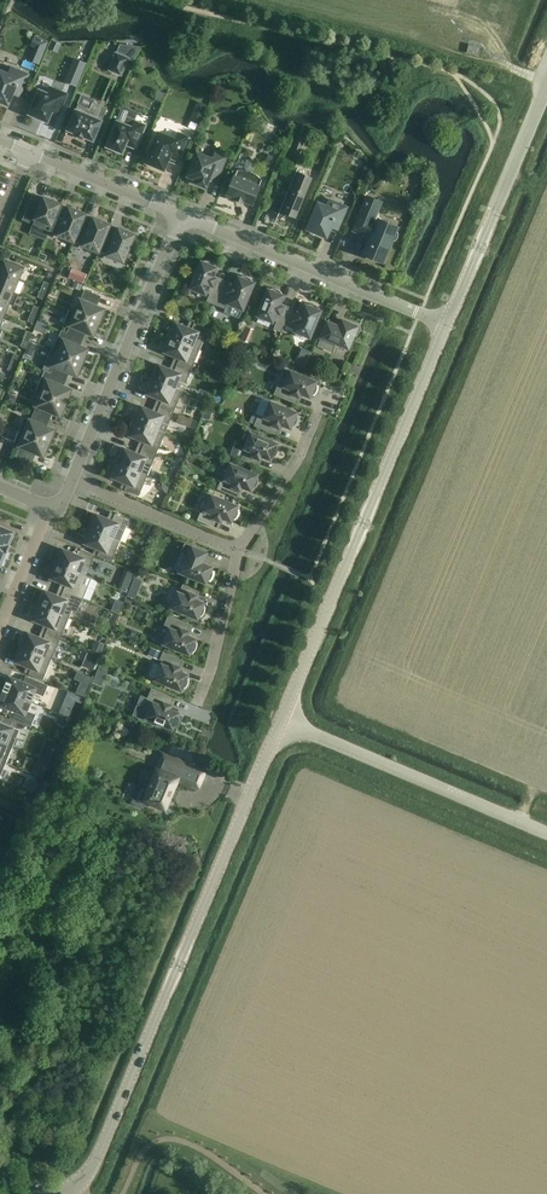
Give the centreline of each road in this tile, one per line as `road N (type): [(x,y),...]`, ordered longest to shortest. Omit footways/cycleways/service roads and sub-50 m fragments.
road 1 (tertiary): [(61,1193),(94,1163),(280,720)]
road 2 (tertiary): [(280,720),(446,324)]
road 3 (unclassified): [(546,833),(280,720)]
road 4 (unclassified): [(72,480),(182,214)]
road 5 (unclassified): [(446,324),(182,214)]
road 6 (tertiary): [(446,324),(546,86)]
road 7 (residential): [(242,549),(188,729)]
road 8 (residential): [(72,480),(242,549)]
road 9 (unclassified): [(182,214),(29,151)]
road 10 (residential): [(316,414),(286,482),(242,549)]
road 11 (residential): [(0,626),(49,506)]

